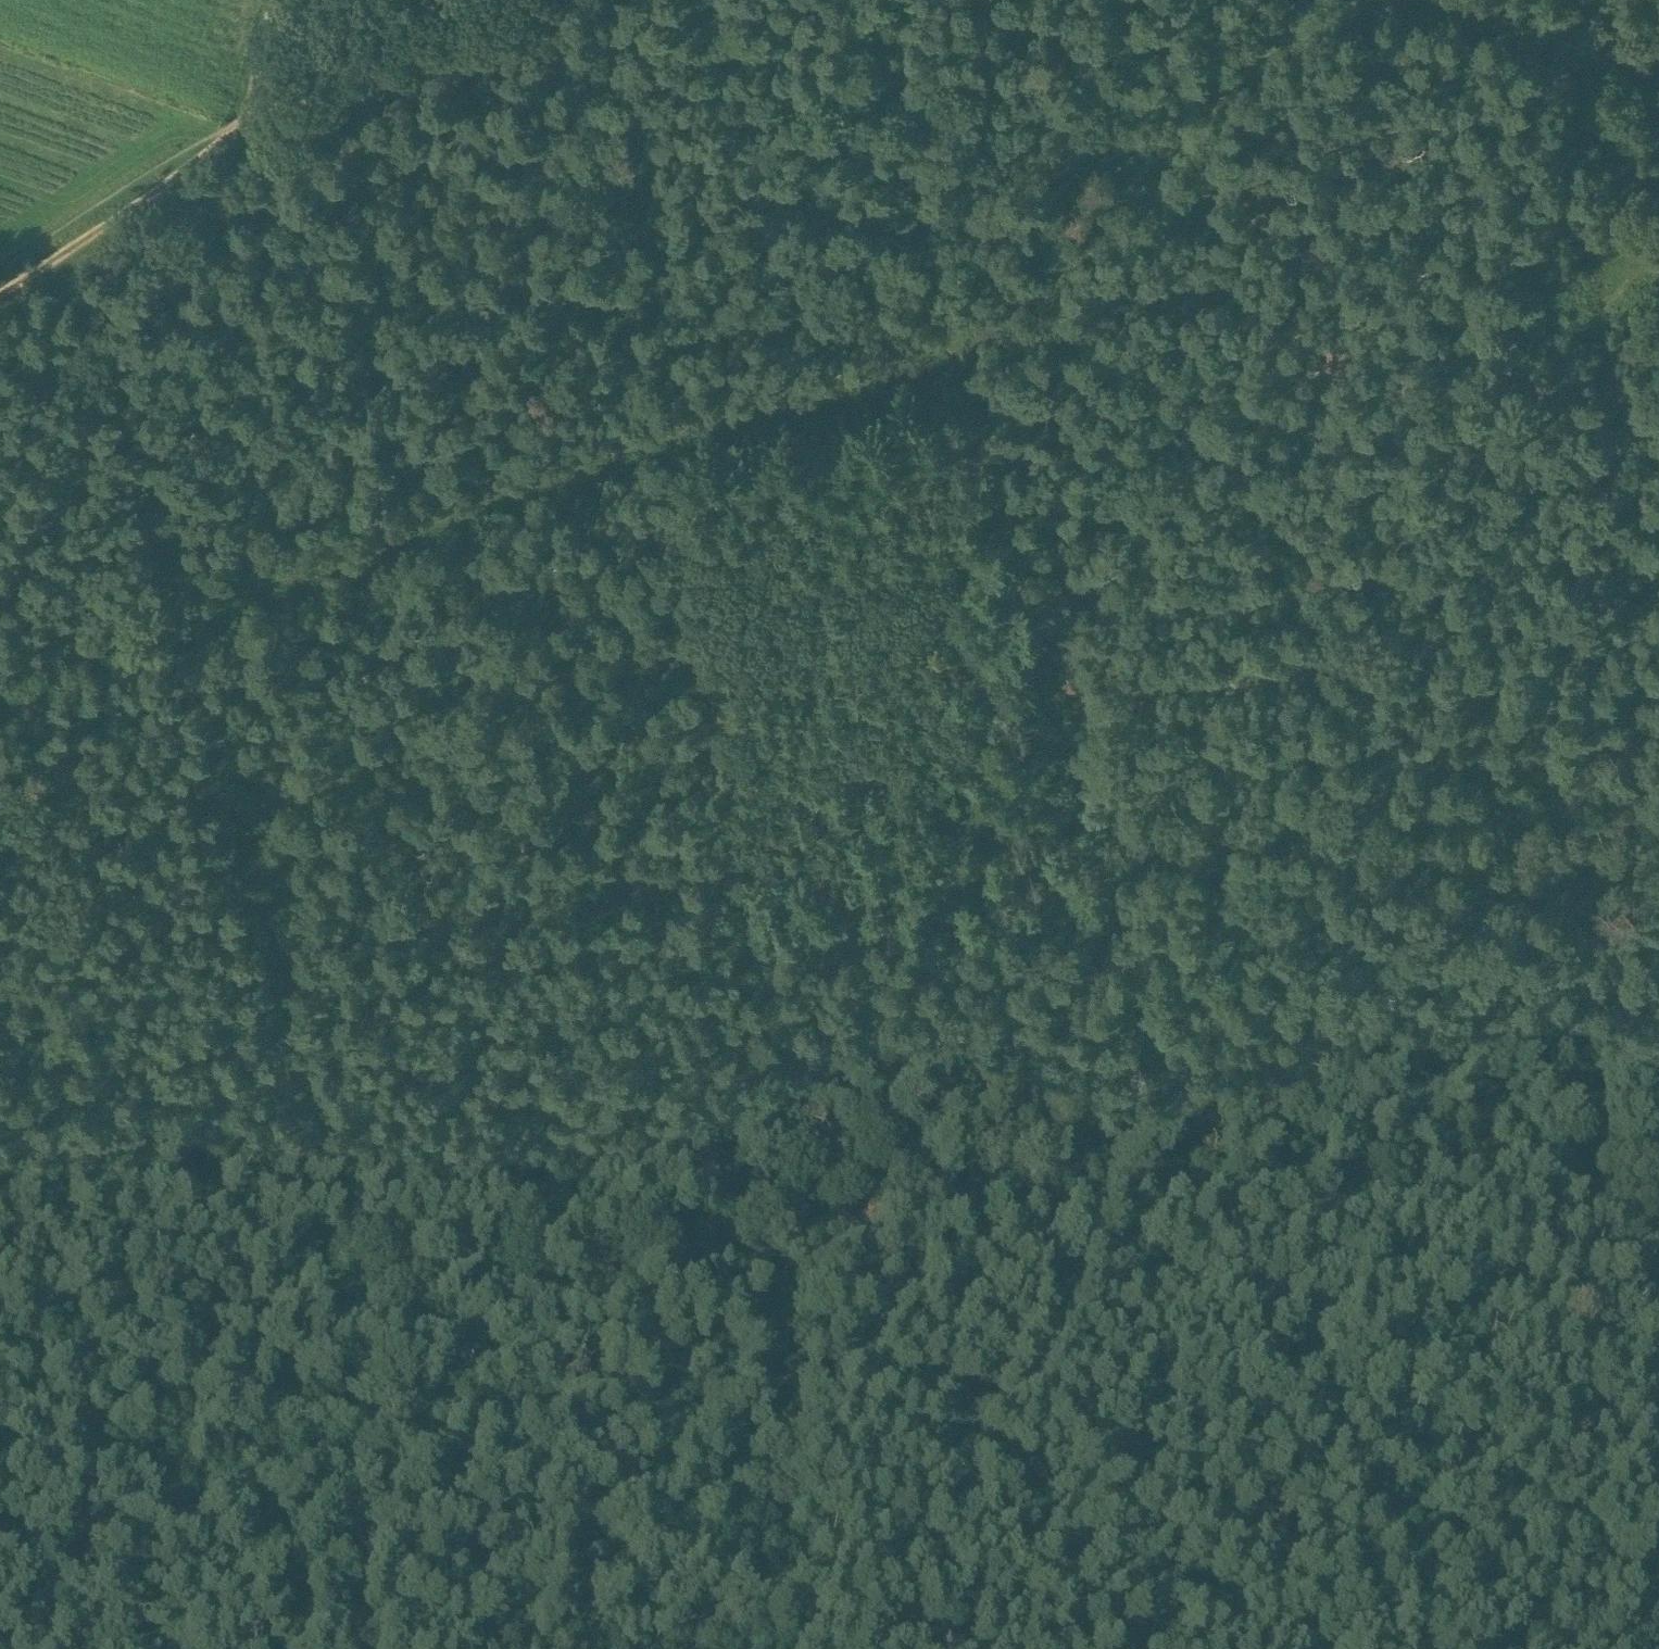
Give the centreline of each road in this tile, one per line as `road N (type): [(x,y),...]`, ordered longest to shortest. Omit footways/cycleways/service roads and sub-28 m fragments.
road 1 (track): [(1184,1185),(435,1294),(0,1336)]
road 2 (track): [(675,439),(986,325),(1170,175),(1297,37),(1412,6),(1517,22),(1603,52)]
road 3 (track): [(0,679),(205,617),(675,439)]
road 4 (track): [(1658,1128),(1184,1185)]
road 5 (track): [(675,439),(590,0)]
road 6 (track): [(498,0),(247,123)]

